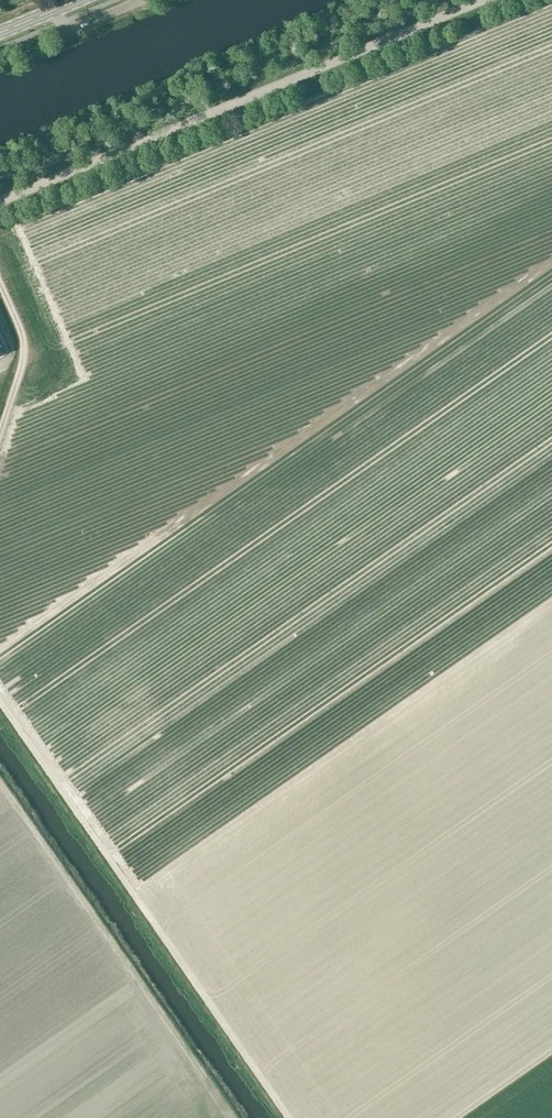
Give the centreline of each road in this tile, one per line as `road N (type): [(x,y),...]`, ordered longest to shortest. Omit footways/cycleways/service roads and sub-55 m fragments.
road 1 (unclassified): [(0,201),(481,0)]
road 2 (track): [(290,1117),(0,700)]

